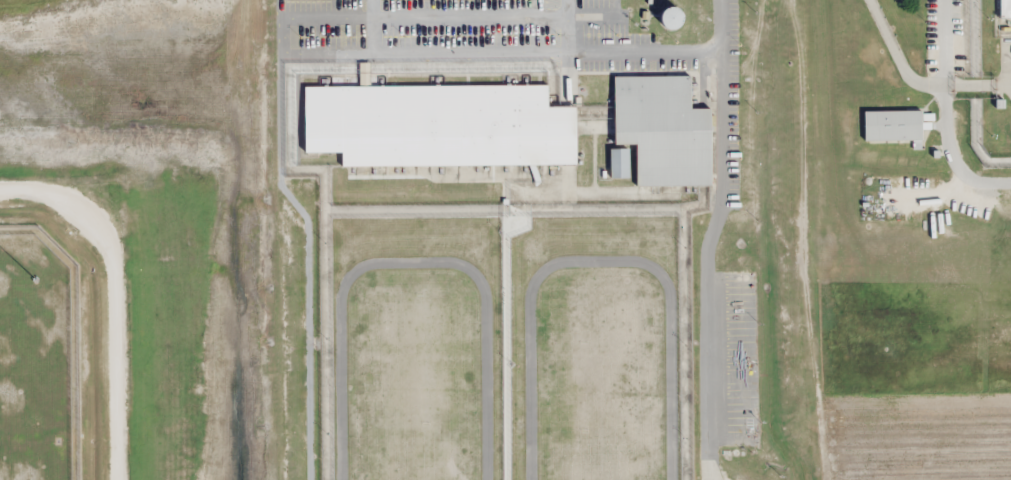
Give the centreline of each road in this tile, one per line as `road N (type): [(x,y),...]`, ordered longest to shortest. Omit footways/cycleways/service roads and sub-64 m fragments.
road 1 (residential): [(812,479),(799,0)]

